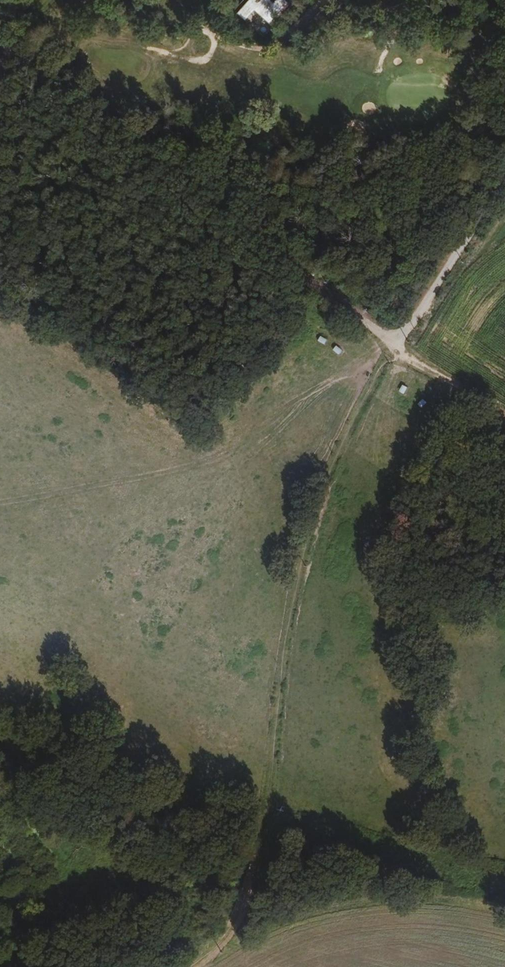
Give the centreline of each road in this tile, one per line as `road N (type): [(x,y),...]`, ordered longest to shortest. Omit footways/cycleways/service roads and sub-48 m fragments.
road 1 (track): [(394,341),(341,465),(295,603),(274,809),(225,934)]
road 2 (track): [(0,37),(18,60),(394,341)]
road 3 (track): [(504,901),(381,897),(225,934)]
road 4 (unclassified): [(394,341),(504,179)]
road 5 (track): [(394,341),(504,412)]

